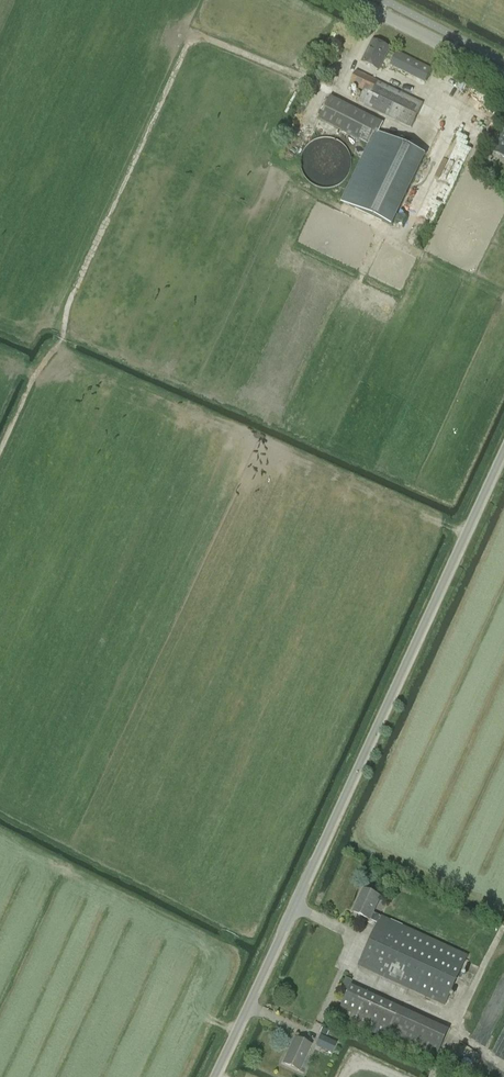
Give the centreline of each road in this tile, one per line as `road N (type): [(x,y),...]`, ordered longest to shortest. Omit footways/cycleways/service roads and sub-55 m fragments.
road 1 (unclassified): [(216,1076),(503,451)]
road 2 (unclassified): [(503,79),(353,0)]

